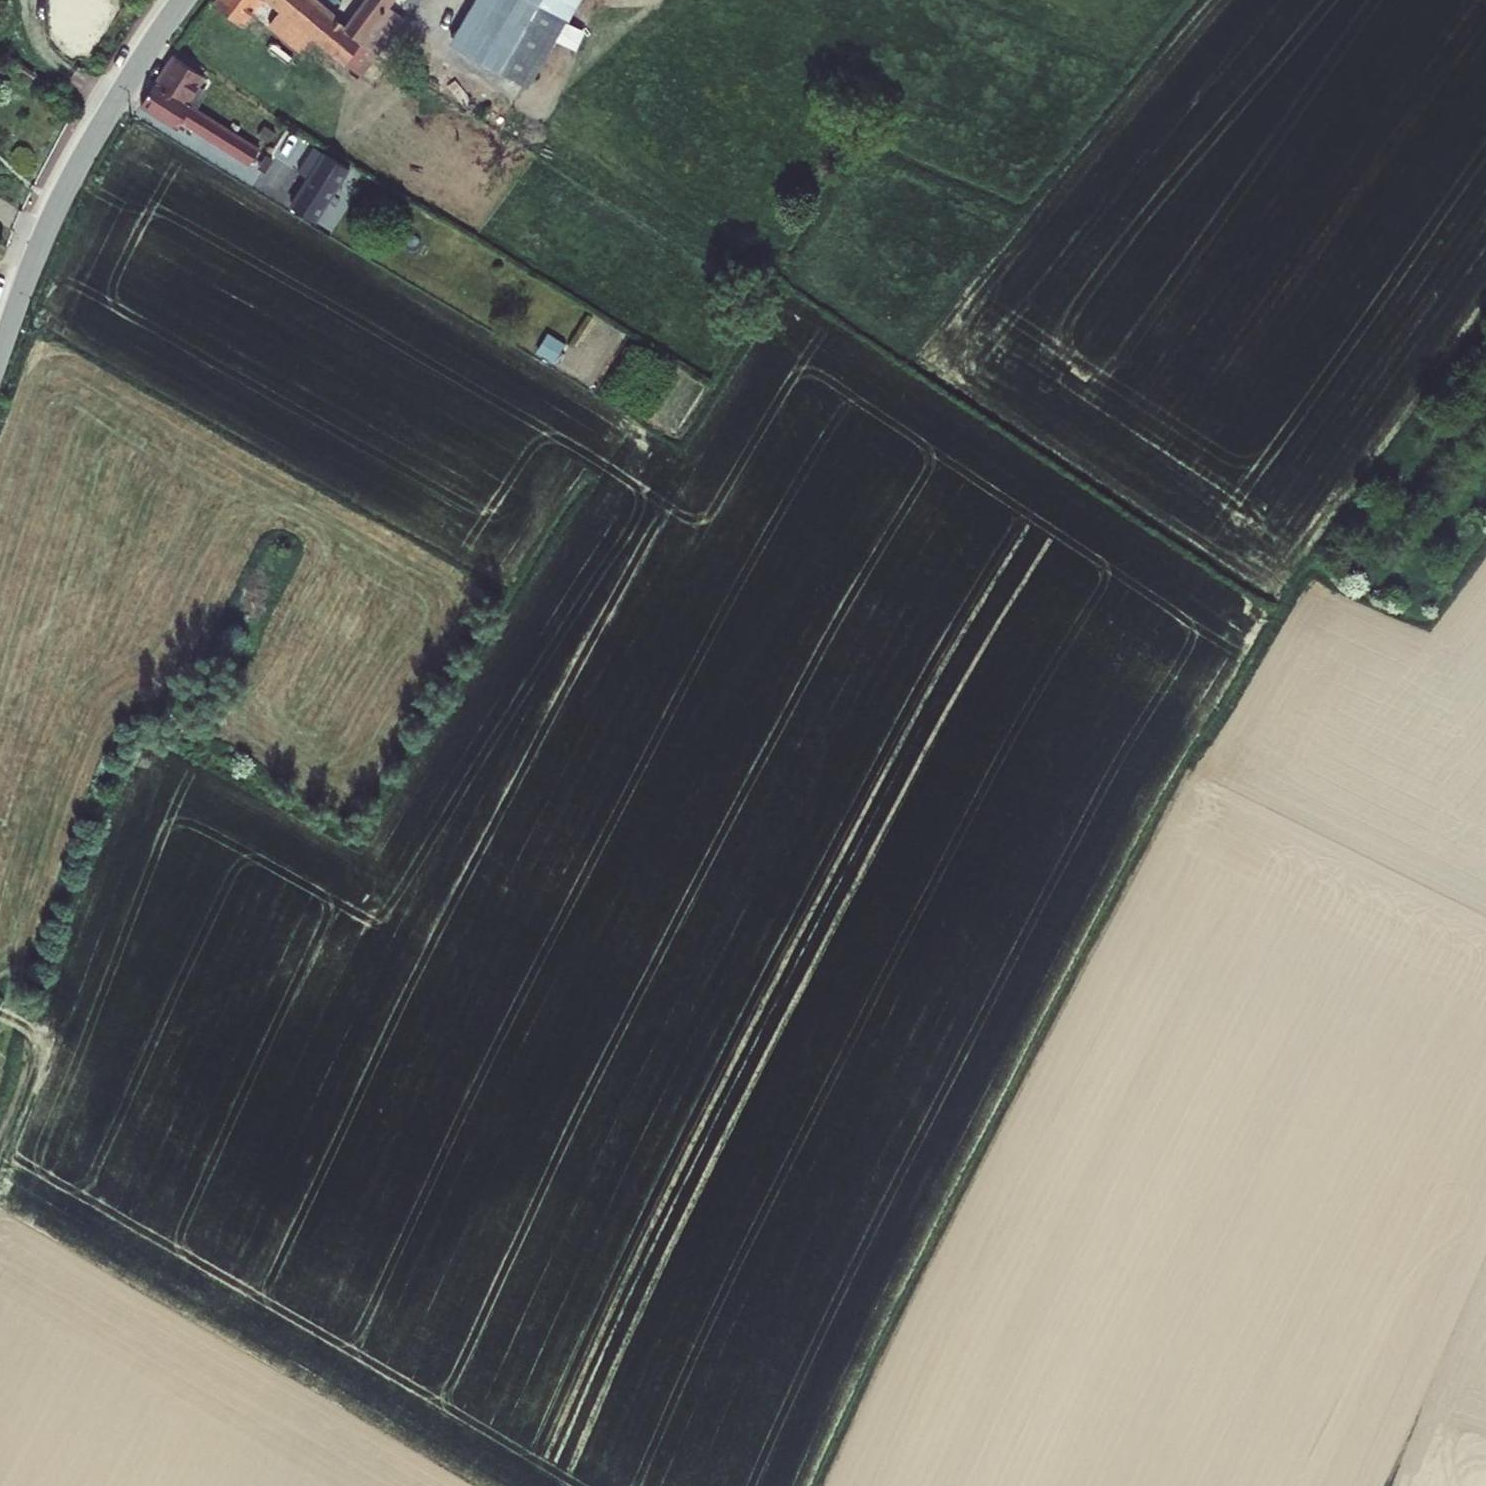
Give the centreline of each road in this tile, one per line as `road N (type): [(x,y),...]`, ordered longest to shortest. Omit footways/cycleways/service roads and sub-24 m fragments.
road 1 (tertiary): [(183,0),(76,169),(0,351)]

